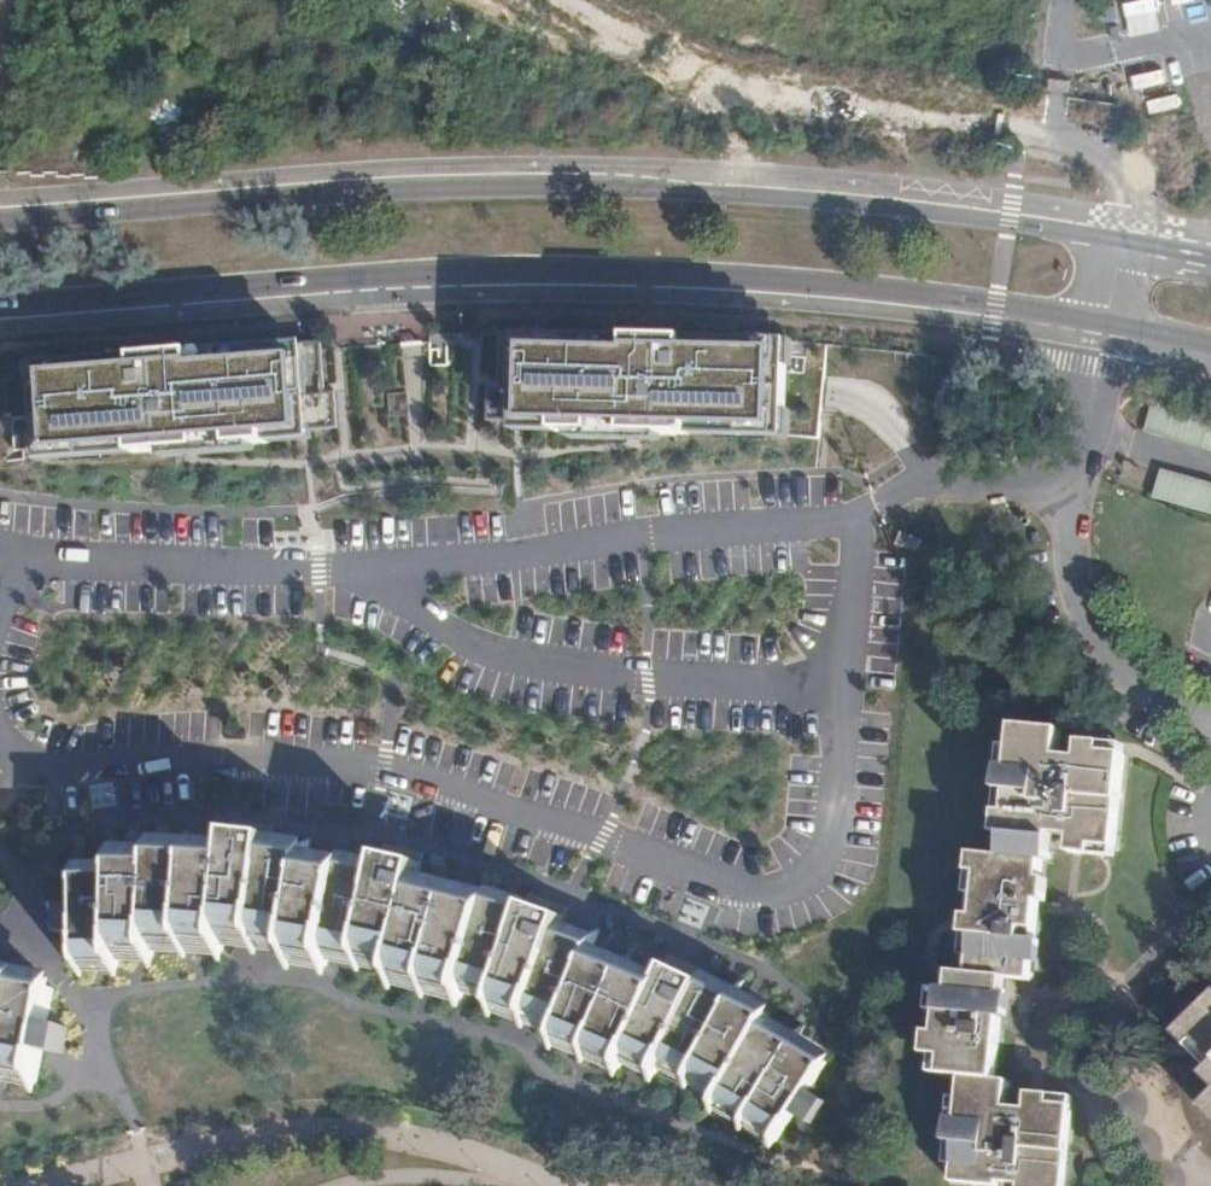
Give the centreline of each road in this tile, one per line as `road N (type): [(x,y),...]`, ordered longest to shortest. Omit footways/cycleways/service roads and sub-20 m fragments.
road 1 (secondary): [(1126,232),(928,203),(605,180),(419,182),(0,214)]
road 2 (secondary): [(0,313),(532,275),(741,283),(1104,332)]
road 3 (residential): [(848,515),(839,820),(822,867),(800,884),(737,894),(604,839),(400,775),(210,756)]
road 4 (residential): [(848,515),(441,562),(55,562),(25,574),(0,605)]
road 5 (residential): [(1057,477),(1072,508),(1078,598),(1091,632),(1127,679),(1210,722)]
road 6 (residential): [(1057,477),(979,491),(908,483),(848,515)]
road 7 (residential): [(0,743),(35,766),(210,756)]
road 8 (residential): [(1104,332),(1077,449),(1057,477)]

